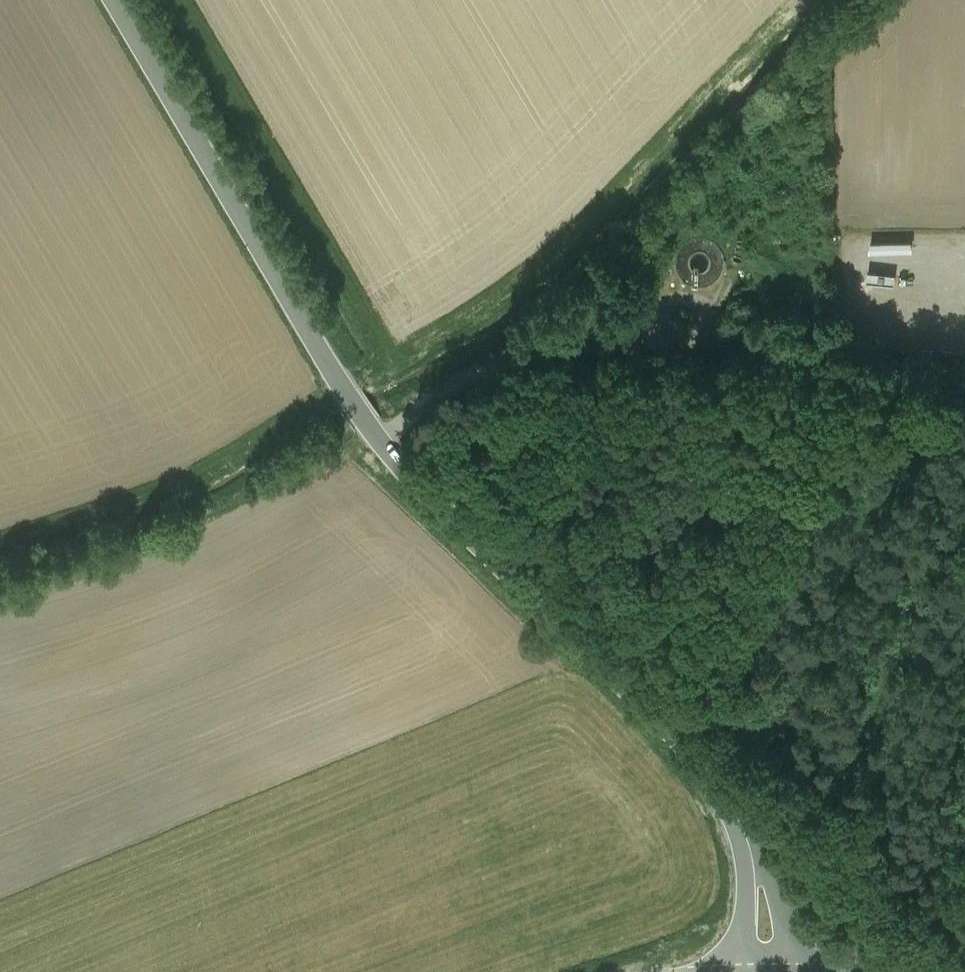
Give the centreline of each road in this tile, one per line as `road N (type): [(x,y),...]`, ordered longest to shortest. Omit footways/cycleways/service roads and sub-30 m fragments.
road 1 (tertiary): [(769,971),(761,886),(727,799),(653,709),(382,443),(115,0)]

